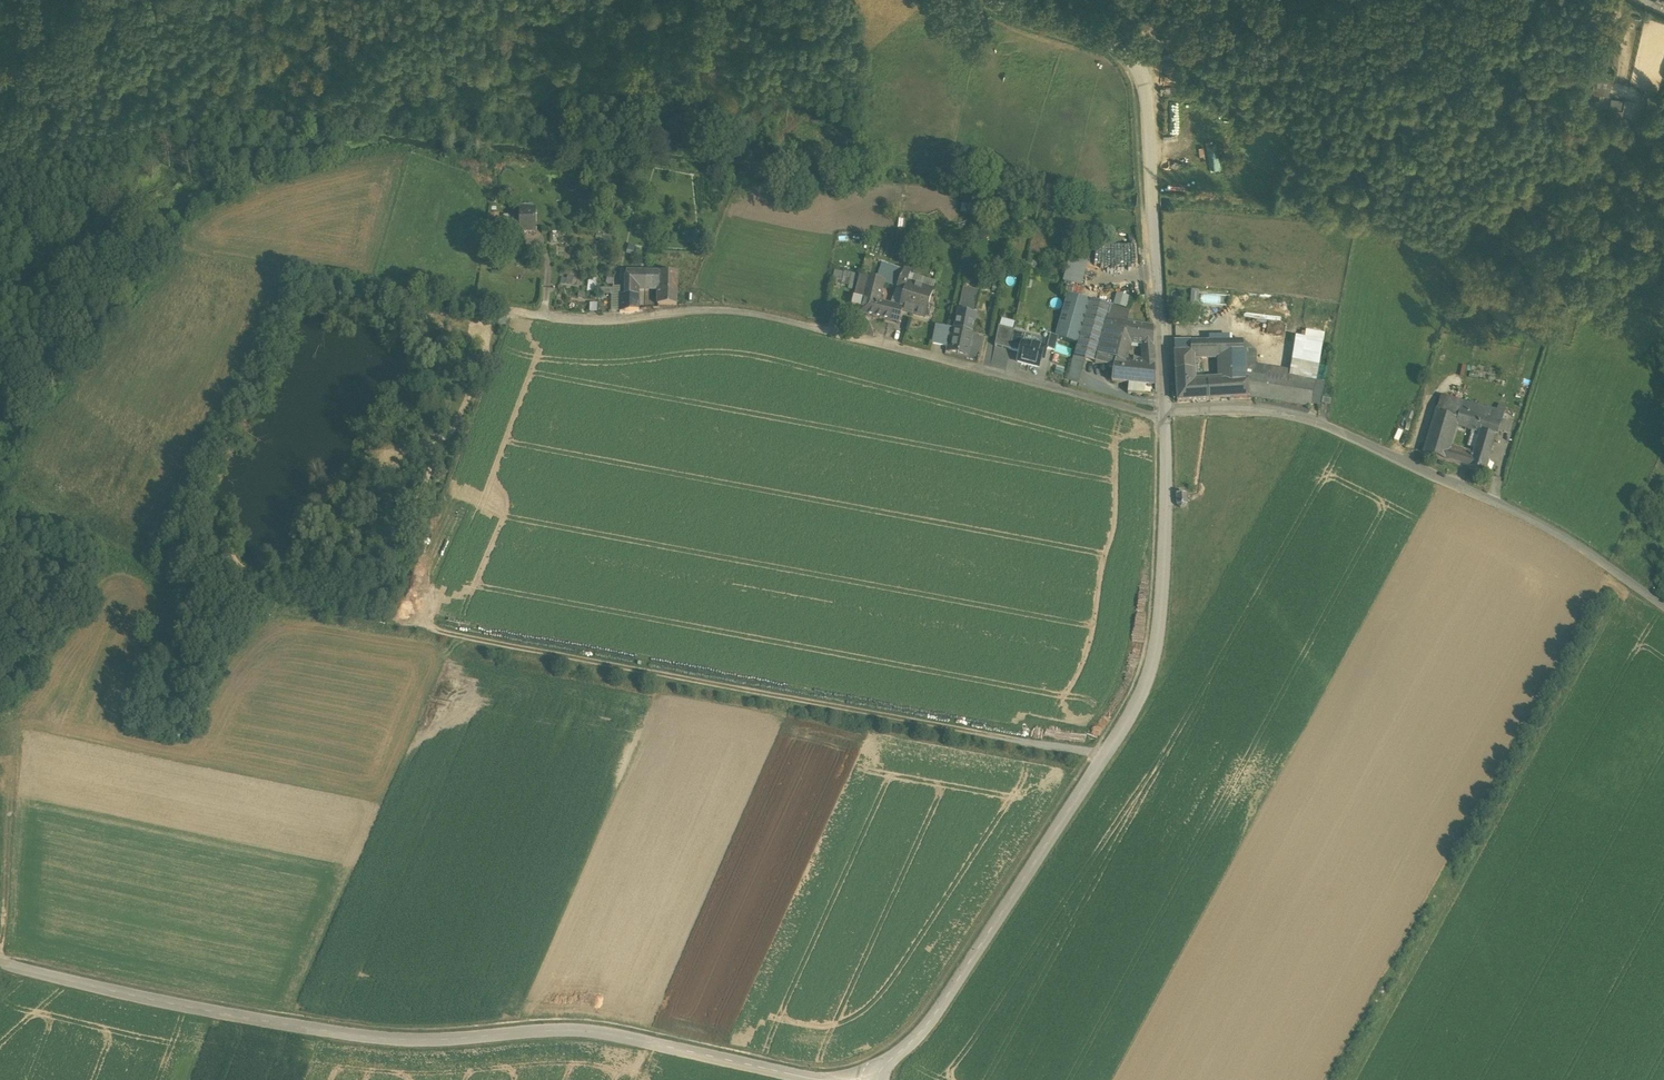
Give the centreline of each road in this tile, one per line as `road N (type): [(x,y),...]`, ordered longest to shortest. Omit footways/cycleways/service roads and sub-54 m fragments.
road 1 (track): [(276,266),(133,561),(271,602),(1104,759)]
road 2 (tertiary): [(873,1079),(932,1023),(1136,707),(1159,630),(1163,414)]
road 3 (residential): [(1163,414),(769,316),(710,310),(592,321),(544,314)]
road 4 (track): [(0,292),(34,288),(135,238),(544,314)]
road 5 (residential): [(1663,604),(1515,512),(1346,436),(1265,412),(1163,414)]
road 6 (tertiary): [(1163,414),(1143,84),(1113,45)]
road 7 (track): [(0,731),(8,753),(0,943)]
road 8 (residential): [(1310,0),(1198,18),(1113,45)]
road 9 (track): [(692,0),(655,171)]
road 10 (tertiary): [(1113,45),(997,0)]

